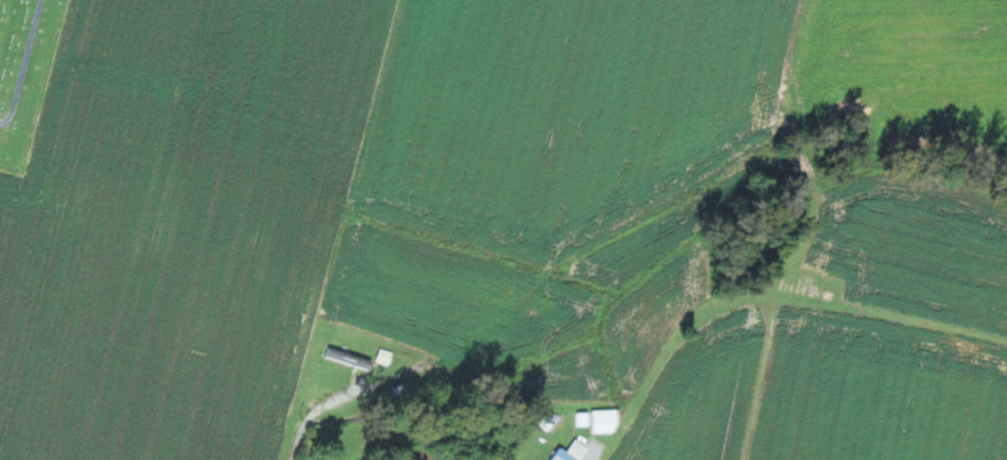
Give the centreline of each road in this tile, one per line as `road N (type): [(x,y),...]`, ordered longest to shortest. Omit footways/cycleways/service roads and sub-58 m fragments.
road 1 (residential): [(295,459),(314,413),(484,333),(526,300),(553,264)]

